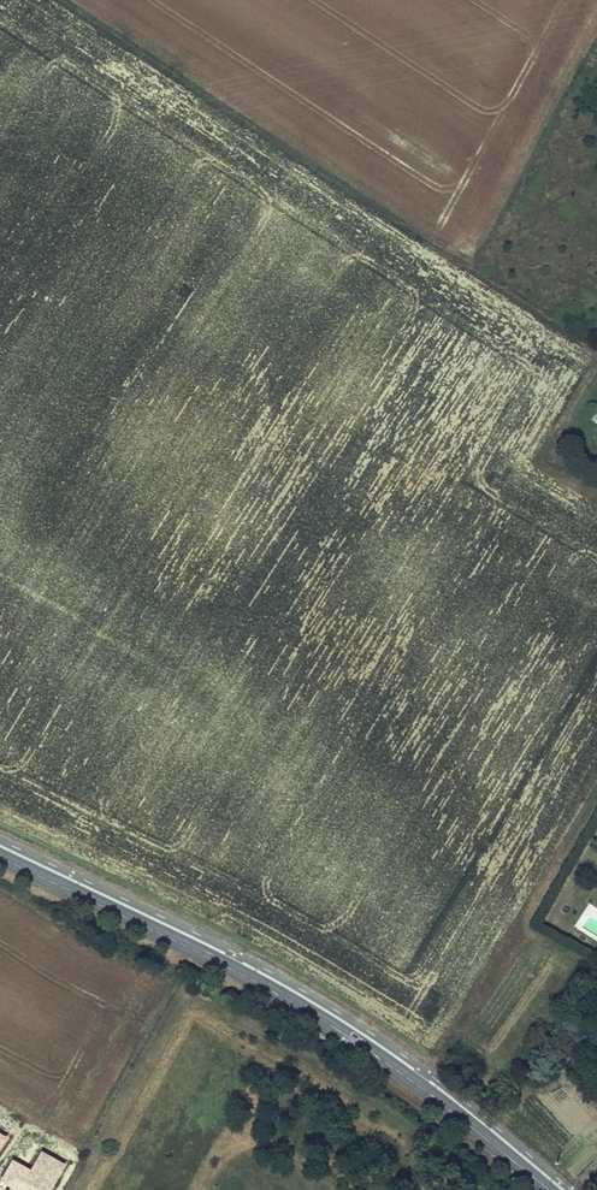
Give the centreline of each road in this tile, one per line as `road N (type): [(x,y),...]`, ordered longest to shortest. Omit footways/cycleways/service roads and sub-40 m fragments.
road 1 (tertiary): [(535,1189),(386,1068),(282,1003),(0,868)]

